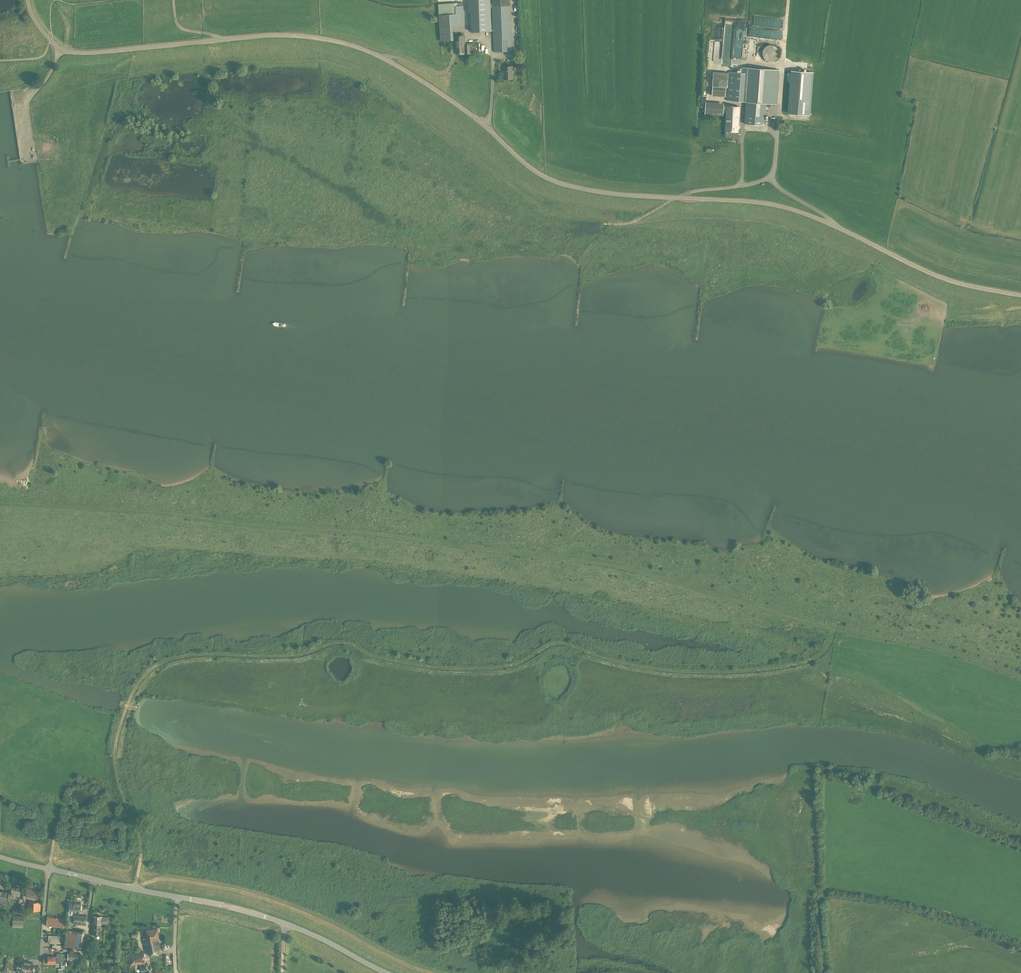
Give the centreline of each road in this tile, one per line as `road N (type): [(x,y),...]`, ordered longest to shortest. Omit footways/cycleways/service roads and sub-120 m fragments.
road 1 (unclassified): [(1020,296),(931,274),(782,207),(604,193),(553,181),(420,81),(334,41),(262,36),(79,53),(51,40)]
road 2 (track): [(835,629),(809,660),(751,671),(662,671),(568,644),(496,669),(382,659),(343,642),(298,655),(171,659),(135,691),(117,742),(122,791),(141,844),(134,889)]
road 3 (track): [(835,629),(599,563),(0,501)]
road 4 (unclassified): [(73,874),(264,916),(388,972)]
road 5 (track): [(135,885),(171,877),(262,896),(438,972)]
road 6 (track): [(1020,678),(938,650),(835,629)]
road 7 (track): [(778,134),(789,0)]

